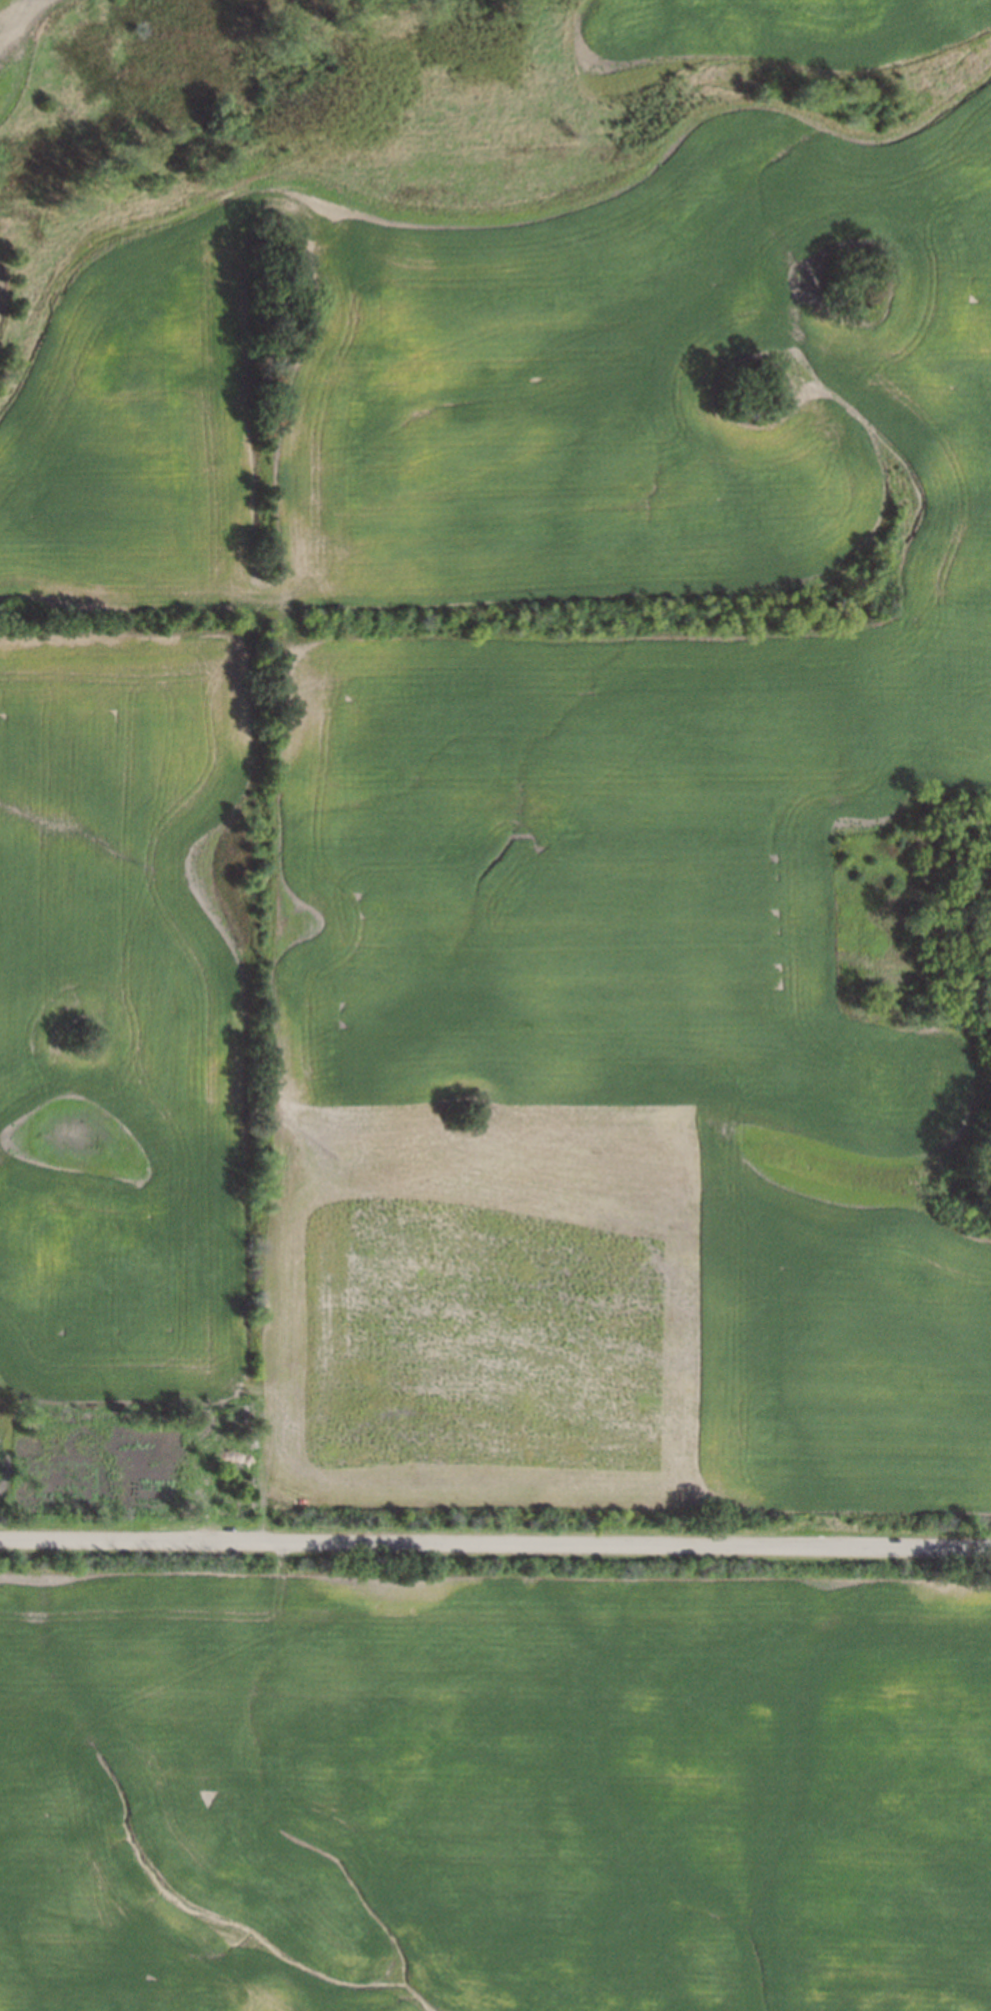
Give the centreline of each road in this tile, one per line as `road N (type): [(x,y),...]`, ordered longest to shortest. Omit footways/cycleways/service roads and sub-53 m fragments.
road 1 (tertiary): [(990,1548),(0,1541)]

